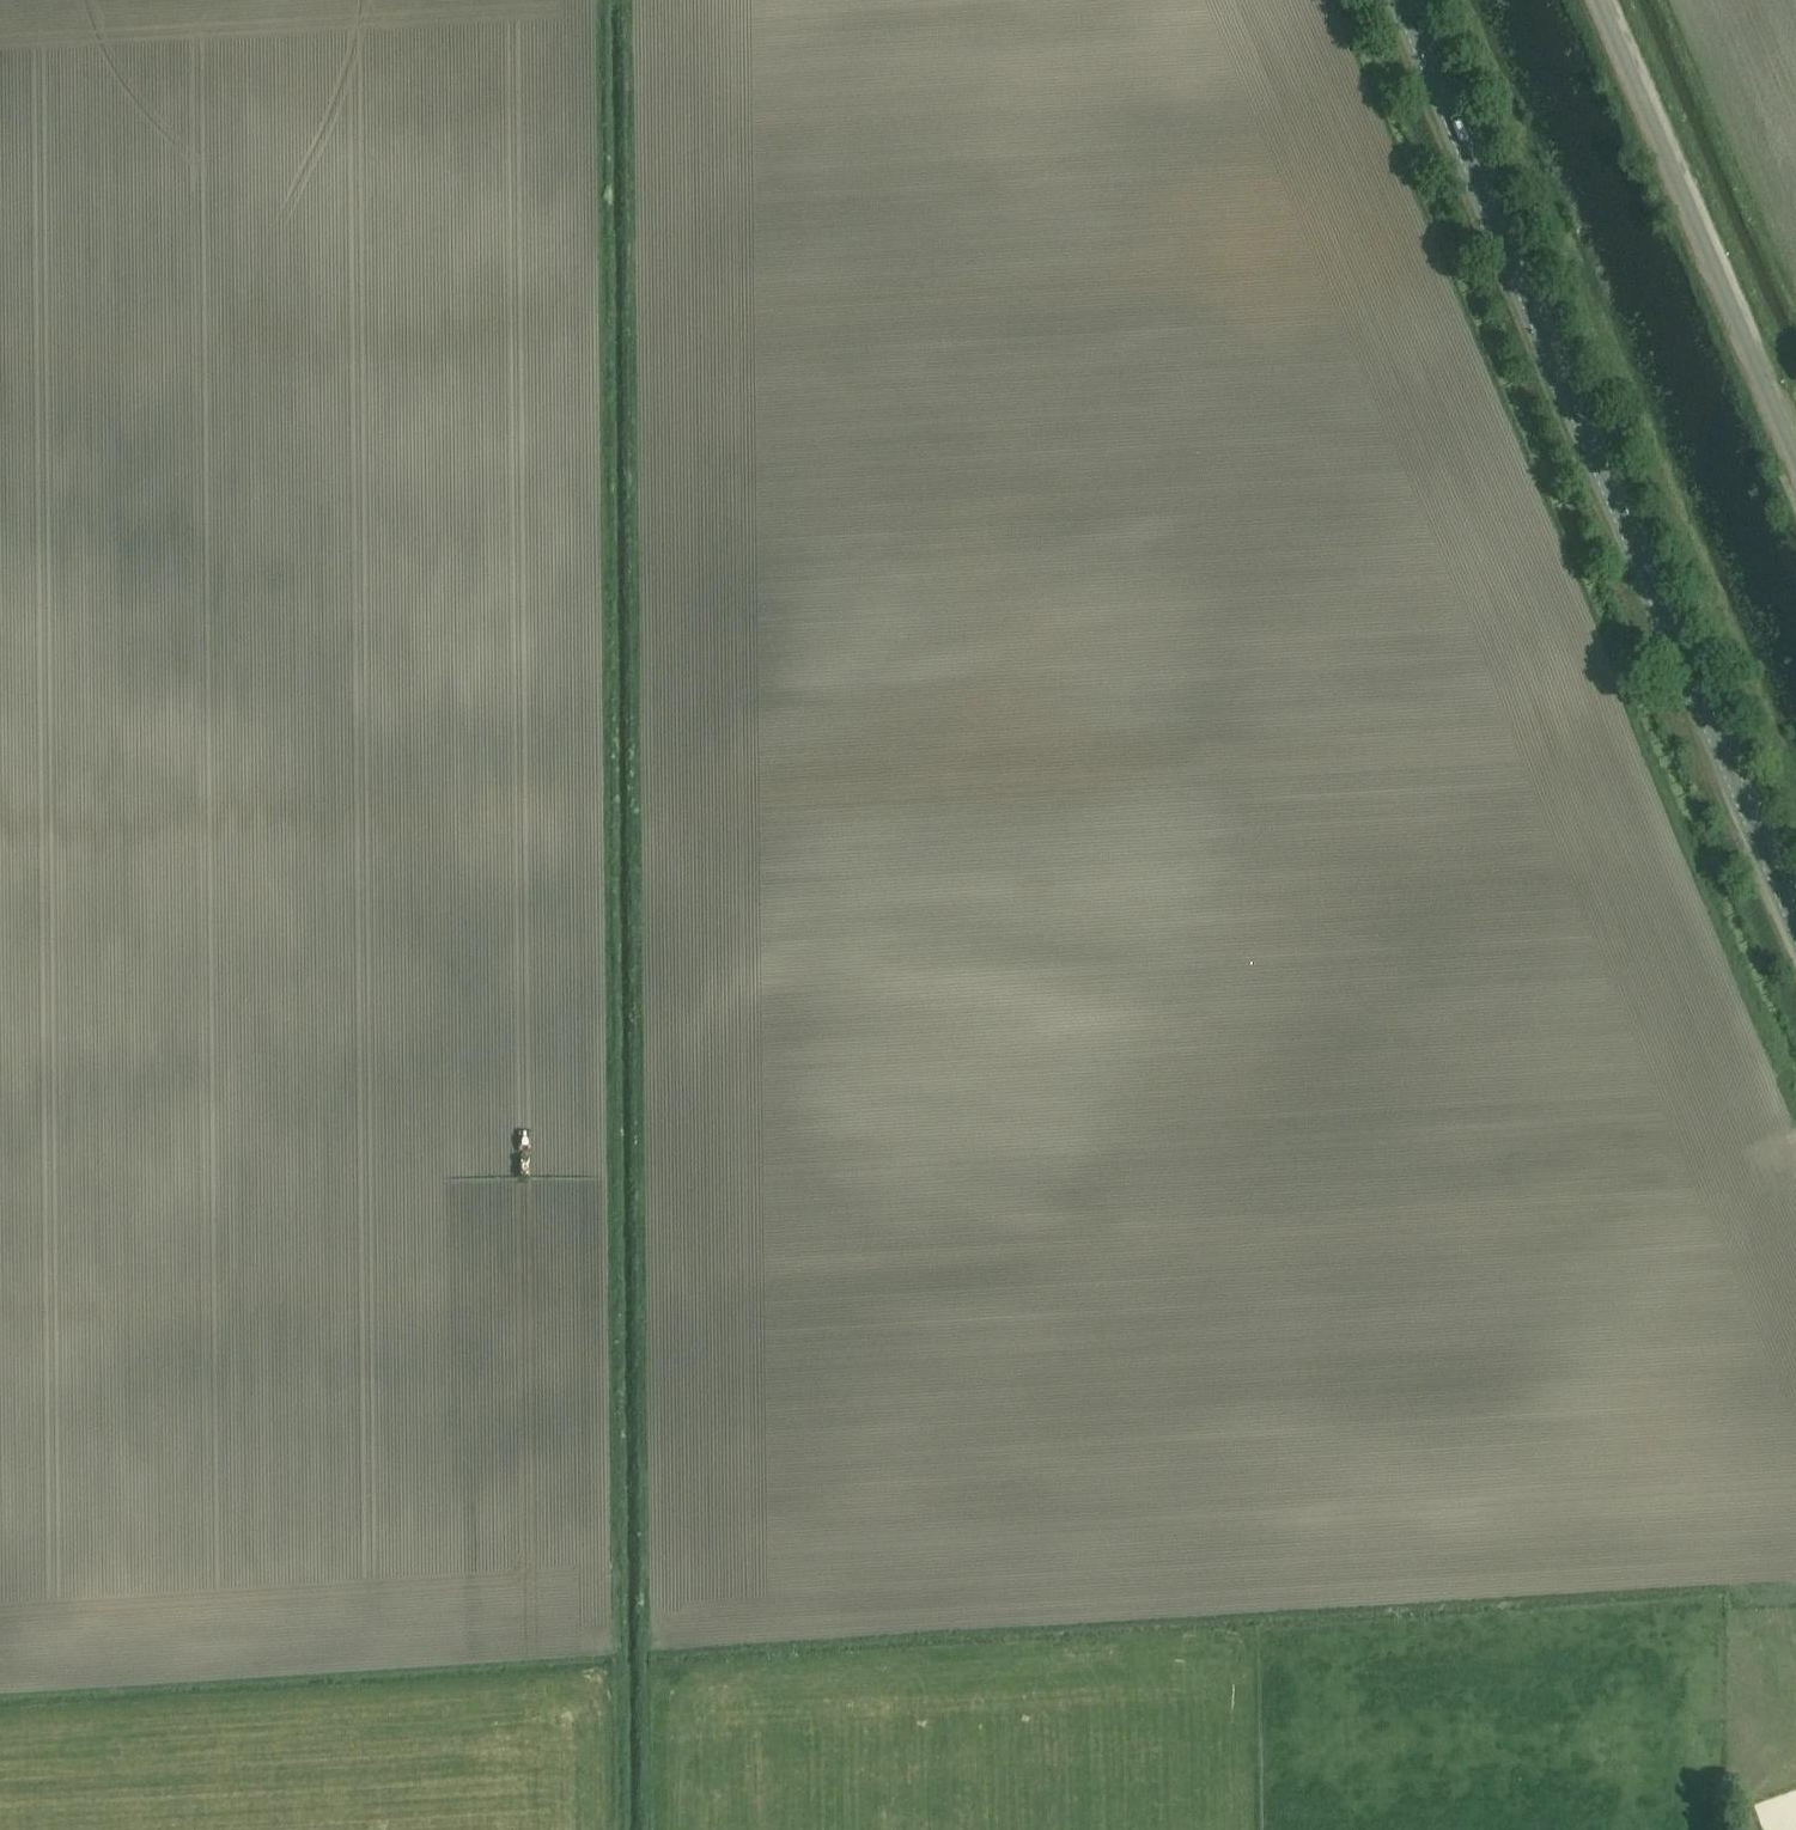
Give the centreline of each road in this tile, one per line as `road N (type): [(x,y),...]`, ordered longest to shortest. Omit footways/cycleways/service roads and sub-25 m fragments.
road 1 (tertiary): [(1795,916),(1407,0)]
road 2 (unclassified): [(1795,452),(1600,0)]

